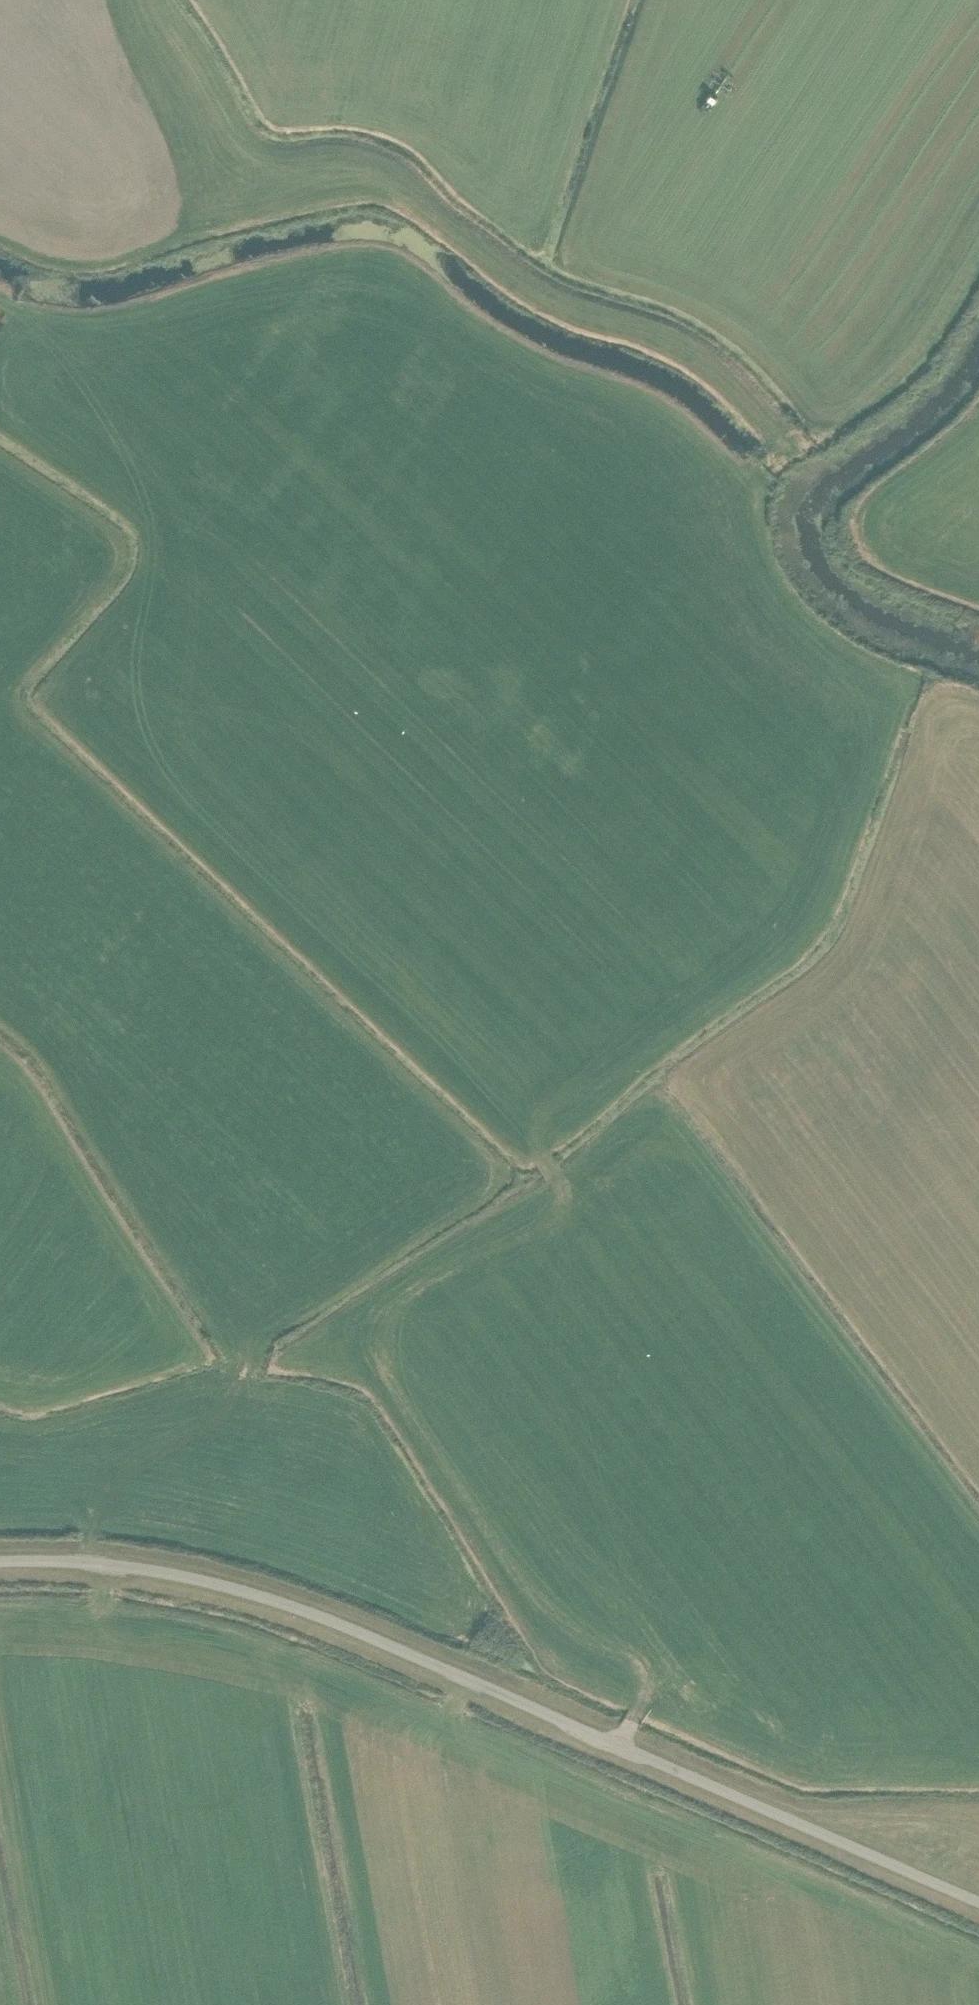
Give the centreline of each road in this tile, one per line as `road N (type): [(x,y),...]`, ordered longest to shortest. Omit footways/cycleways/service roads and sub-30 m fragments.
road 1 (tertiary): [(0,1562),(139,1569),(273,1600),(978,1902)]

